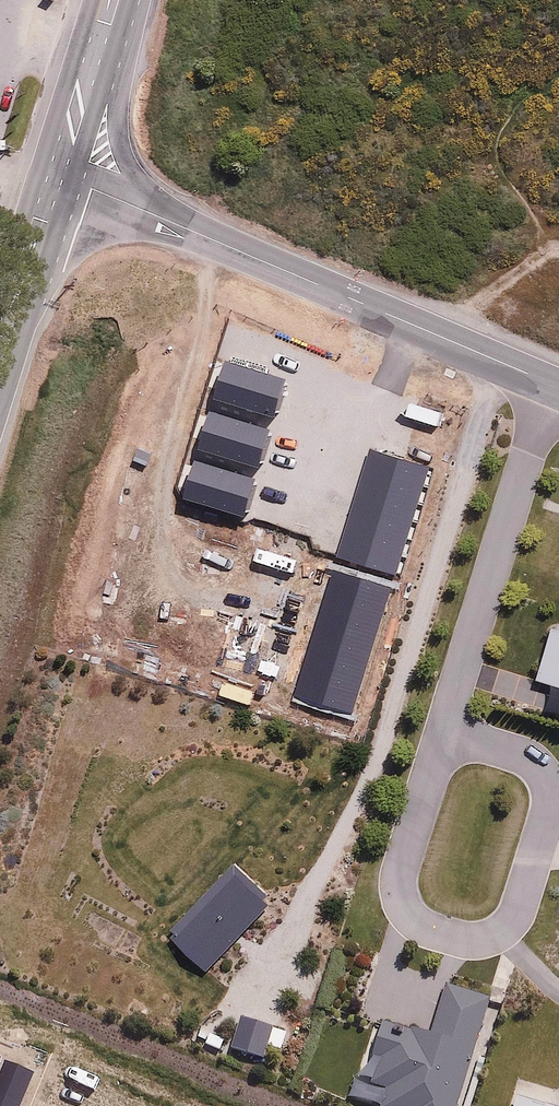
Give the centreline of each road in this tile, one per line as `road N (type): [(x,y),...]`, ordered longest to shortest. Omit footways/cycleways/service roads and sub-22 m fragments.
road 1 (residential): [(55,185),(91,188),(549,382)]
road 2 (residential): [(445,734),(520,759),(548,792),(519,907),(502,933),(448,937),(417,924),(401,902),(398,878)]
road 3 (residential): [(445,734),(549,382)]
road 4 (primary): [(0,372),(55,185)]
road 5 (primary): [(55,185),(115,0)]
road 6 (residential): [(398,878),(445,734)]

